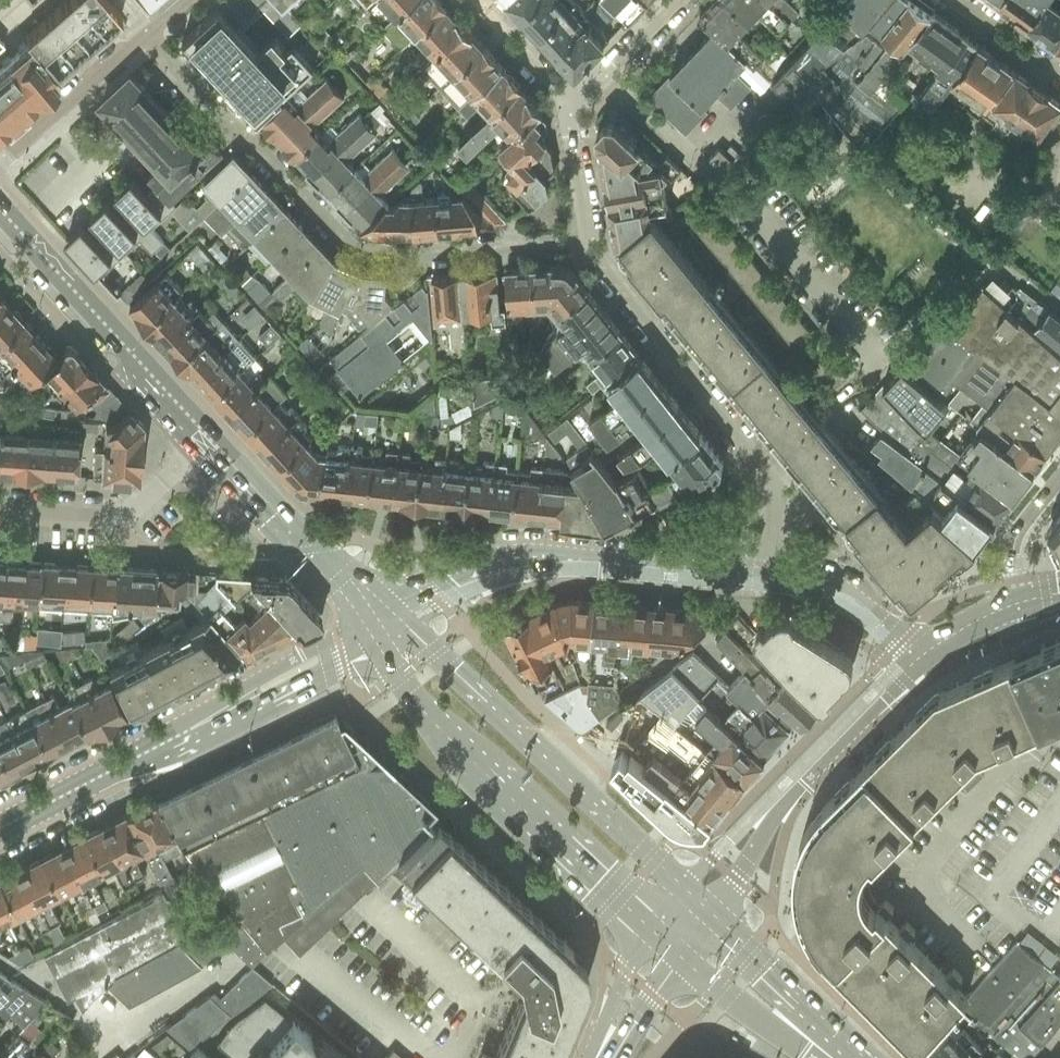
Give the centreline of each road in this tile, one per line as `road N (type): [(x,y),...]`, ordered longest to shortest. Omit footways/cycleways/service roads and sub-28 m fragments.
road 1 (unclassified): [(587,243),(381,252),(347,242),(144,34)]
road 2 (secondary): [(0,831),(378,620)]
road 3 (secondary): [(378,620),(397,675),(422,712),(652,930)]
road 4 (secondary): [(686,890),(430,650),(378,620)]
road 5 (tertiary): [(770,579),(521,559),(447,577),(378,620)]
road 6 (residential): [(587,243),(773,482),(770,579)]
road 7 (unclassified): [(875,363),(733,195),(608,75)]
road 8 (tertiary): [(713,916),(768,813),(920,656)]
road 9 (secondary): [(204,446),(0,211)]
road 10 (secondary): [(378,620),(204,446)]
road 11 (residential): [(0,510),(115,518),(204,446)]
road 12 (residential): [(0,158),(144,34)]
road 13 (tertiary): [(920,656),(851,598),(770,579)]
road 14 (residential): [(474,0),(576,110)]
road 15 (residential): [(1059,479),(1013,533),(1011,605)]
road 16 (tertiary): [(652,930),(625,973),(593,1057)]
road 17 (residential): [(576,110),(569,130),(587,243)]
road 18 (unclassified): [(953,0),(1059,78)]
road 19 (tertiary): [(602,1057),(684,959)]
road 20 (secondary): [(780,1018),(748,951),(713,916)]

